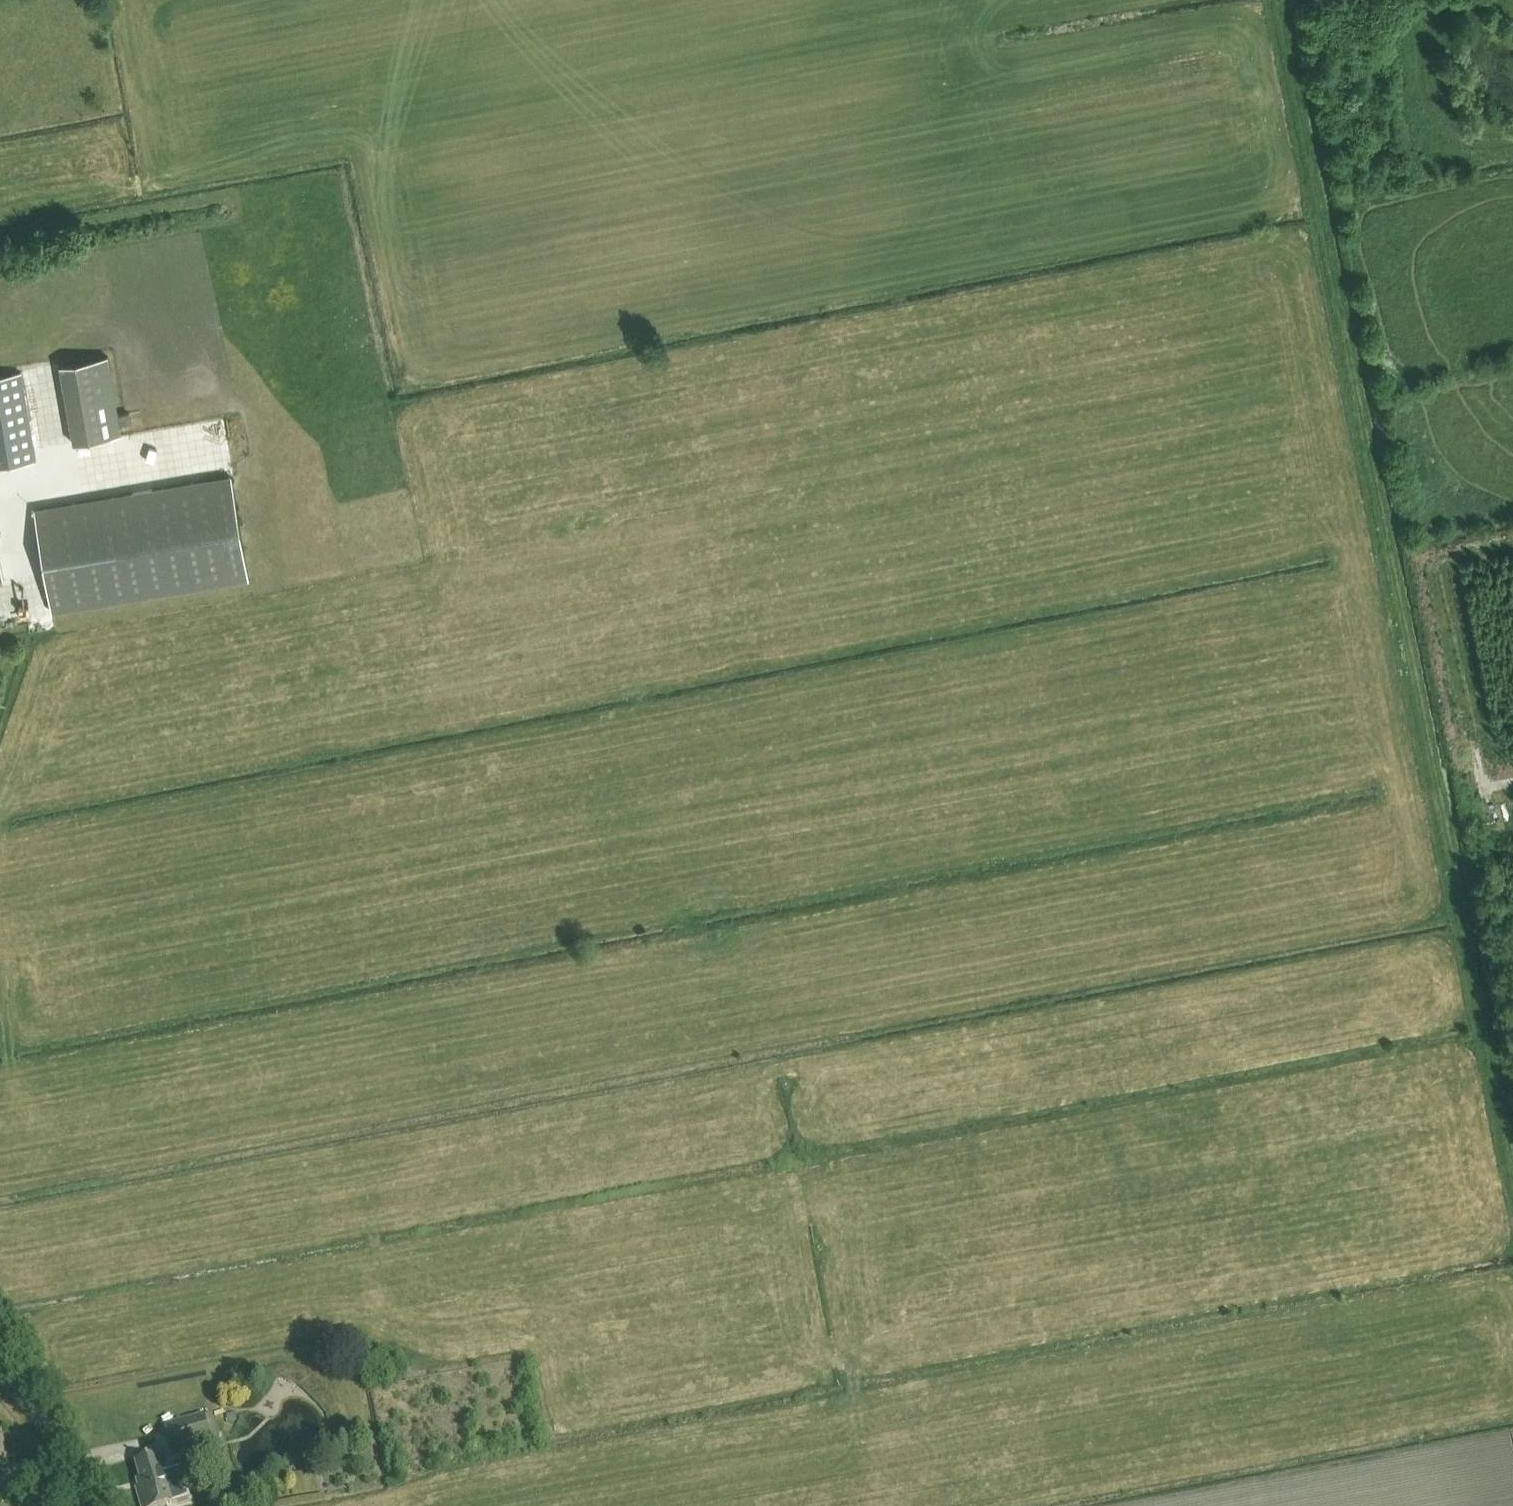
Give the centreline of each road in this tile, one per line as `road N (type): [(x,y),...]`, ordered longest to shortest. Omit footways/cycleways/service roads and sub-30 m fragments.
road 1 (unclassified): [(112,1505),(0,1371)]

